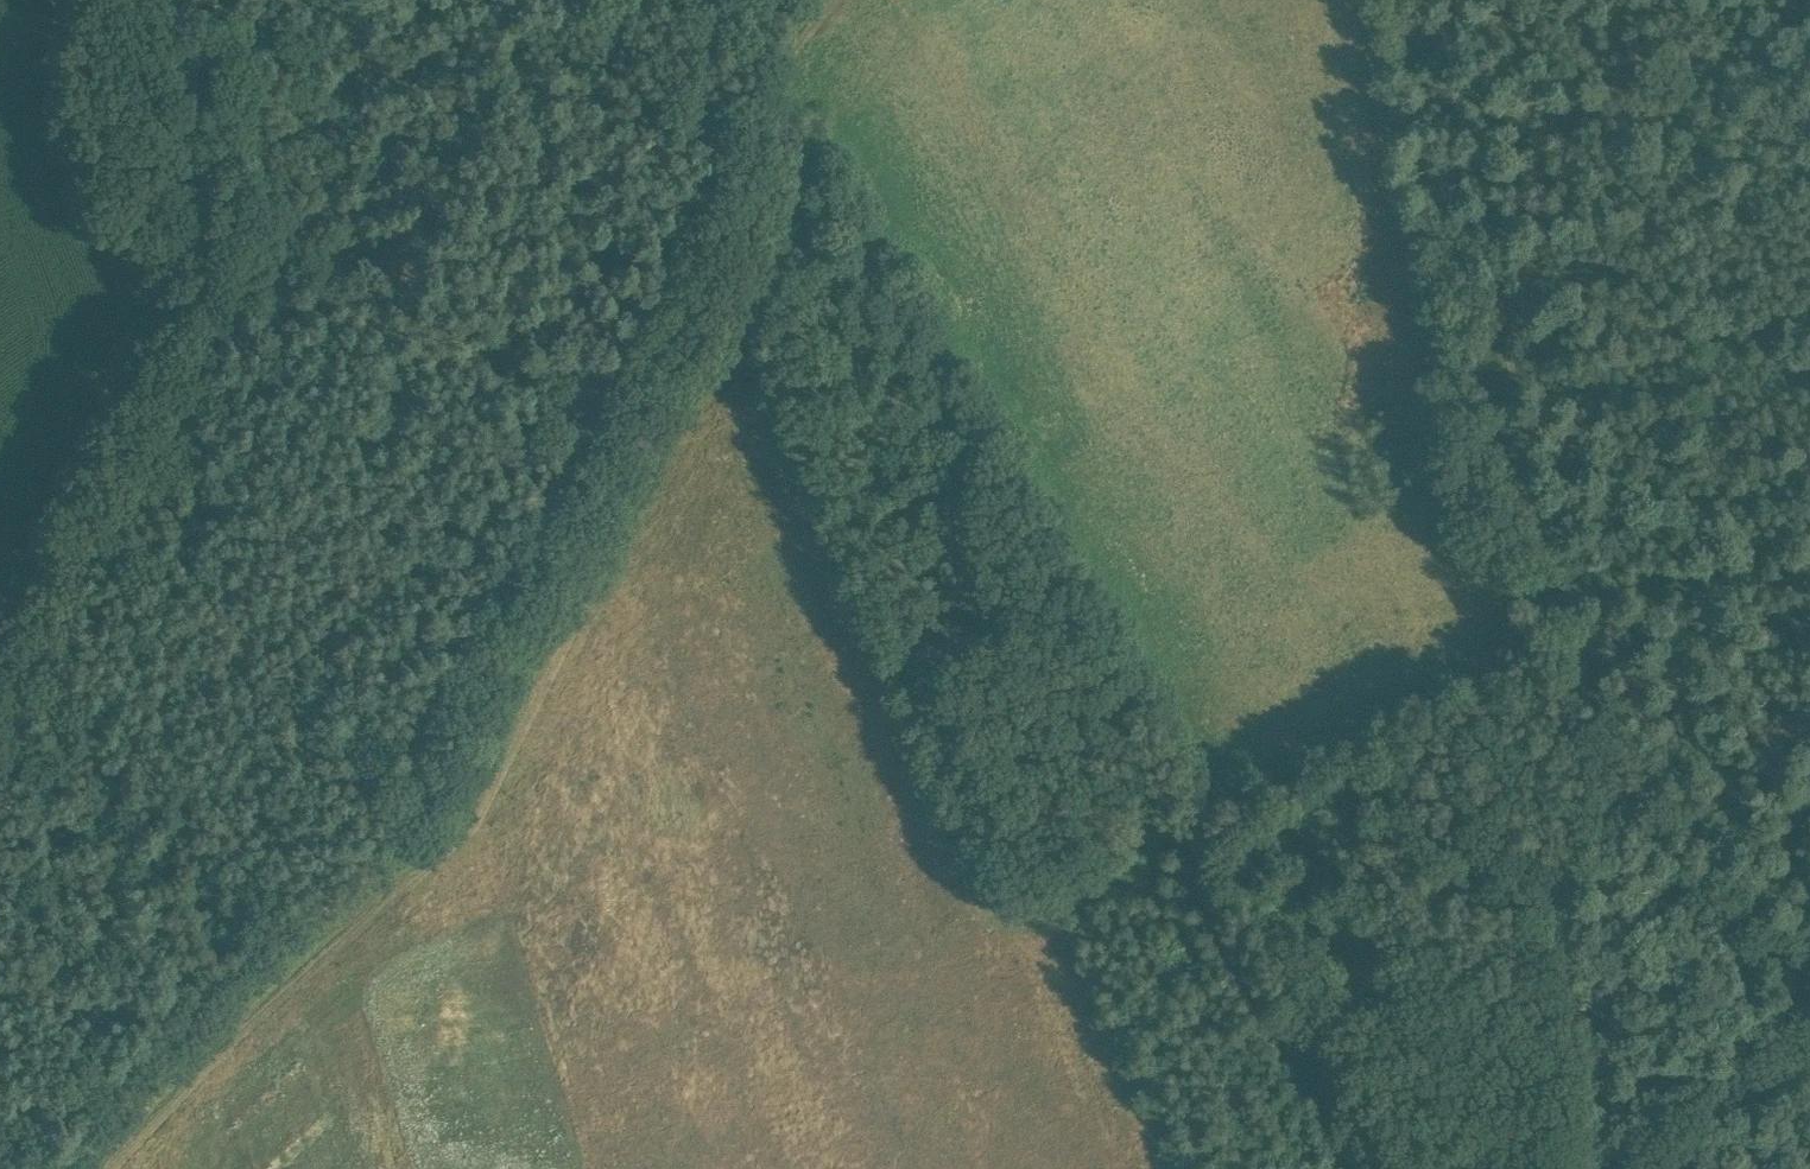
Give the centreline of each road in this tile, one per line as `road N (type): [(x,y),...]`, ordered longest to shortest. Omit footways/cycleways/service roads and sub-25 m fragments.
road 1 (track): [(799,168),(764,254),(475,790),(75,1168)]
road 2 (track): [(376,886),(384,836),(469,600),(573,406),(628,323),(652,273),(667,211),(747,98)]
road 3 (track): [(1644,1168),(1726,1067),(1804,989)]

